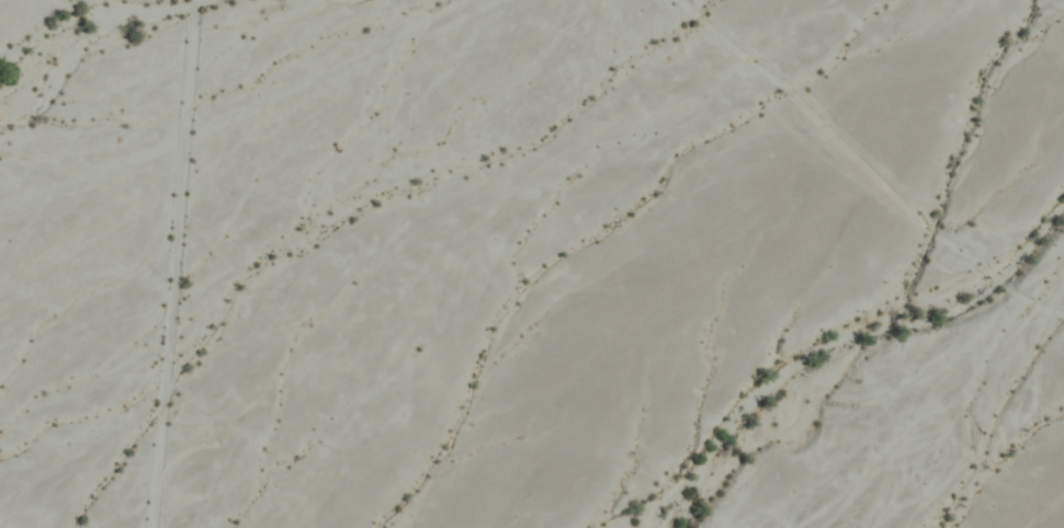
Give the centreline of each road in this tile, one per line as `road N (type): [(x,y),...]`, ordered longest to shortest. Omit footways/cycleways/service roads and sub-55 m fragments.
road 1 (track): [(182,0),(144,527)]

